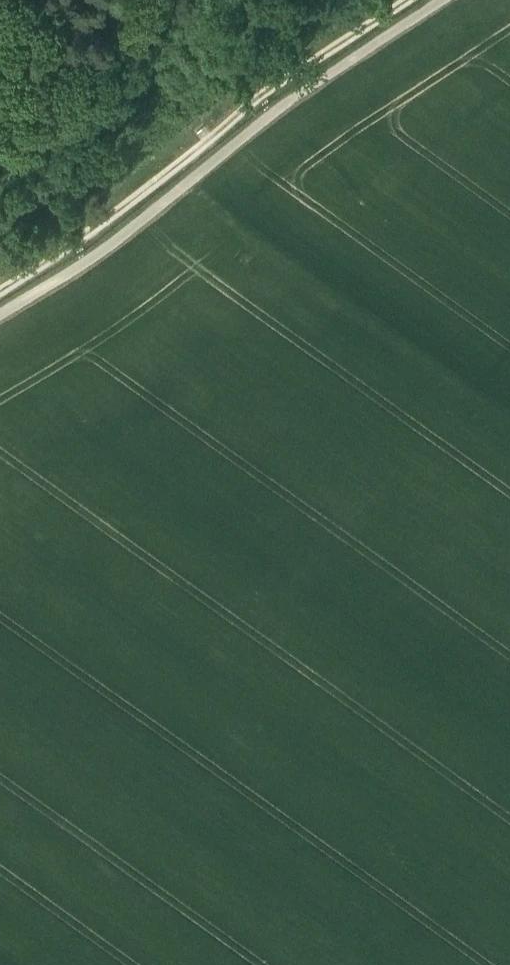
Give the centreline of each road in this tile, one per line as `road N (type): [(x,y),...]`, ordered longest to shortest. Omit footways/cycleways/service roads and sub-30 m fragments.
road 1 (track): [(443,0),(302,91),(0,315)]

